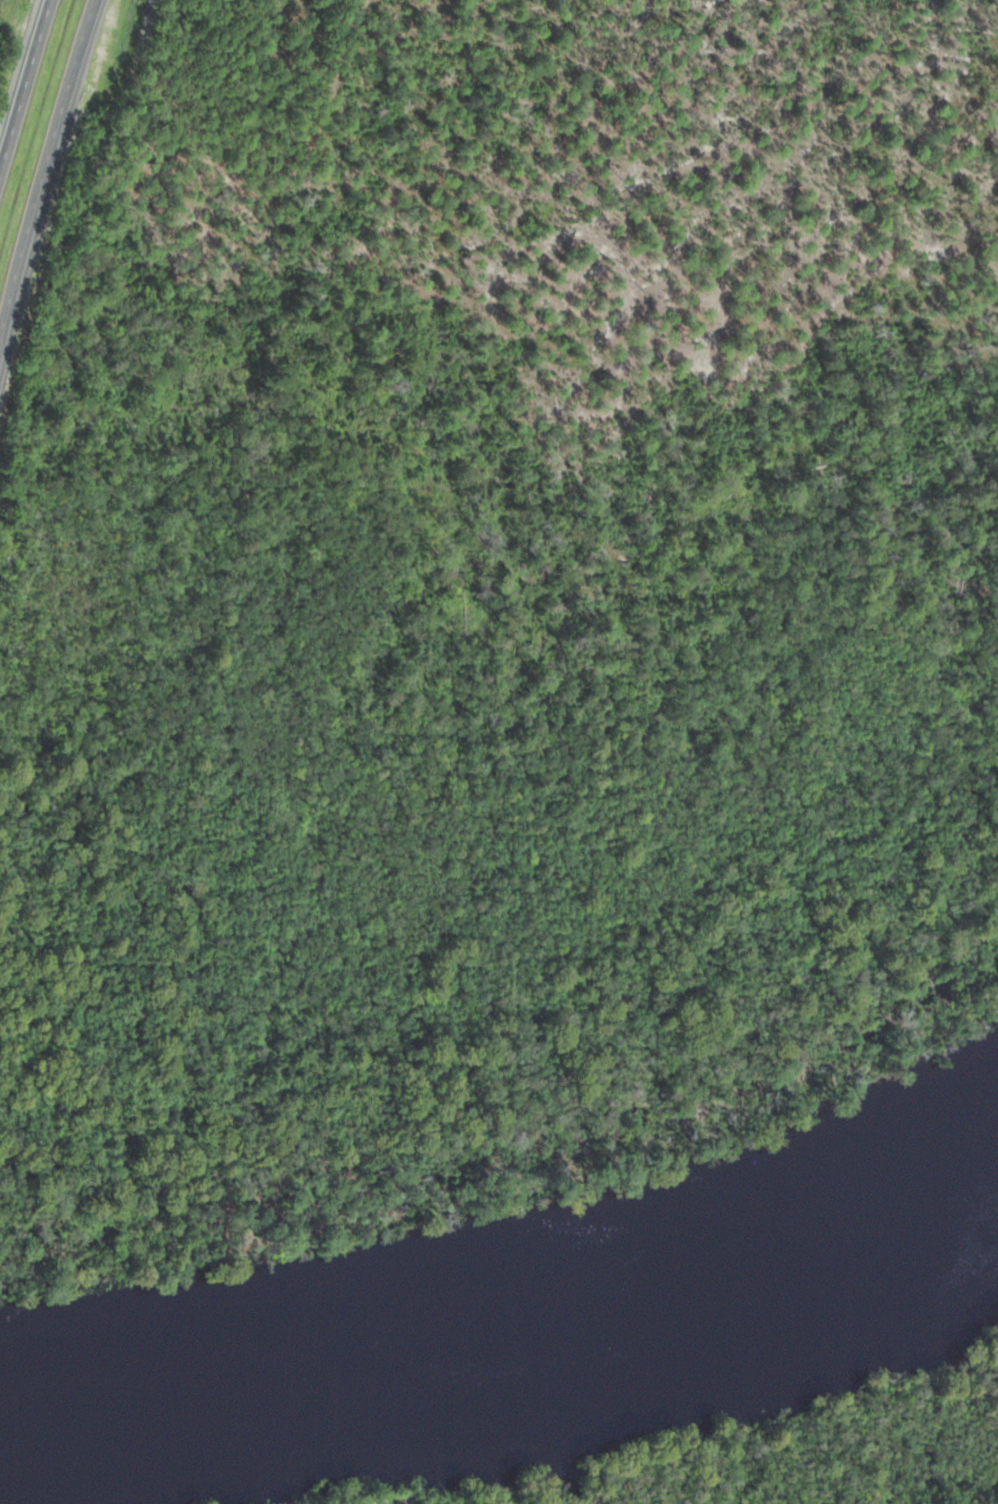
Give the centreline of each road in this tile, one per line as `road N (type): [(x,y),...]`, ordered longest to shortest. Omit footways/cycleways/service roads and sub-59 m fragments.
road 1 (motorway): [(0,337),(97,0)]
road 2 (motorway): [(49,0),(0,164)]

